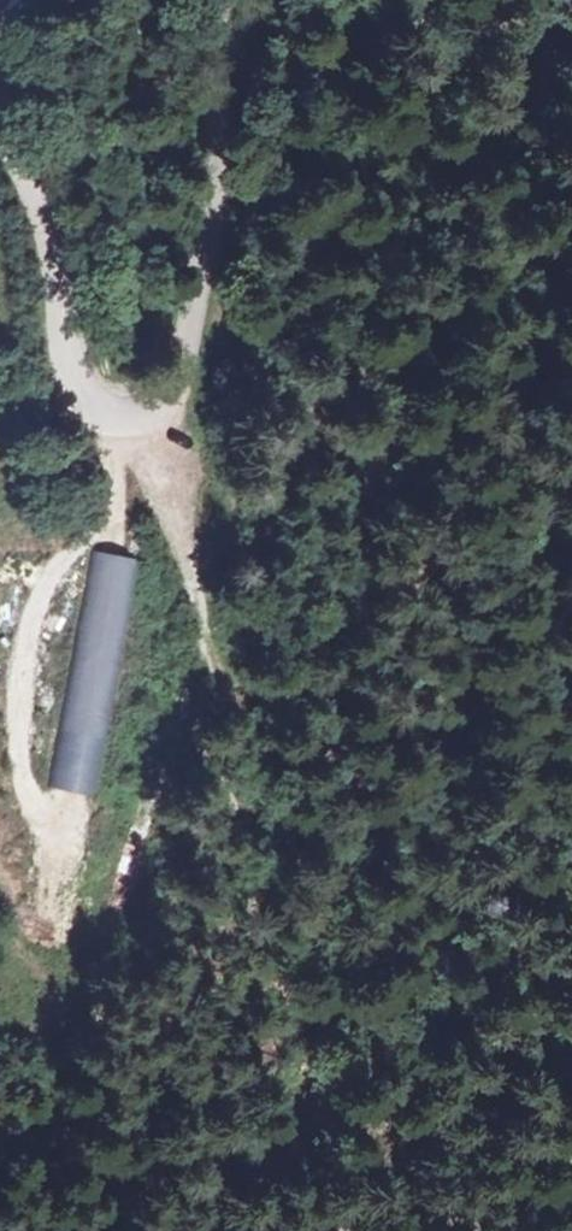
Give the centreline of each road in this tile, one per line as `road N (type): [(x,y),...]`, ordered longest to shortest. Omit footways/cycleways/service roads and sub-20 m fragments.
road 1 (unclassified): [(0,119),(73,379),(129,416),(174,385),(190,329),(225,11),(239,0)]
road 2 (track): [(203,624),(83,1028),(0,1201)]
road 3 (track): [(344,1079),(571,1148)]
road 4 (track): [(203,624),(129,416)]

